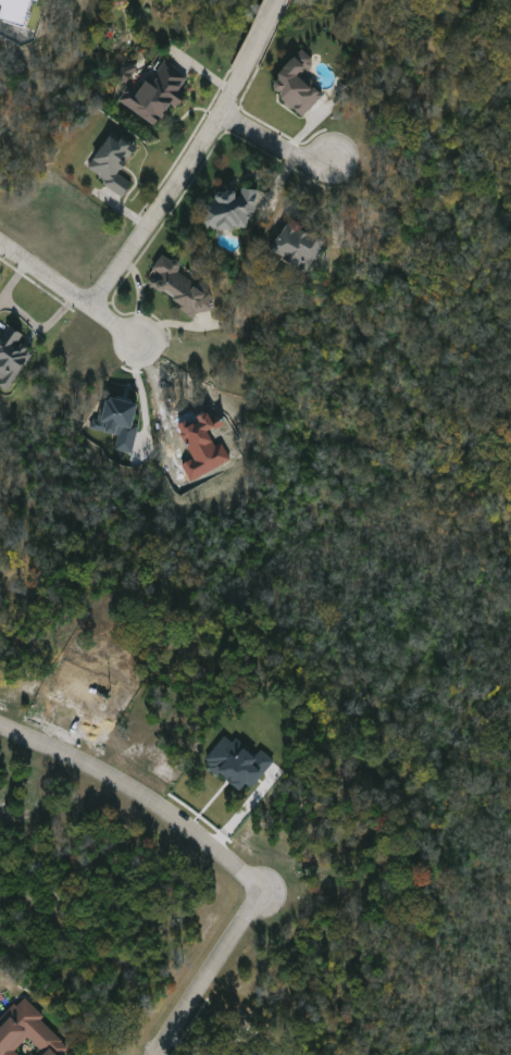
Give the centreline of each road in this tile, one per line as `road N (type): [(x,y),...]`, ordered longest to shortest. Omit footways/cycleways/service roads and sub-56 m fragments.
road 1 (residential): [(278,0),(222,113),(90,307)]
road 2 (residential): [(262,892),(128,787),(0,725)]
road 3 (residential): [(154,1054),(262,892)]
road 4 (residential): [(138,340),(0,245)]
road 5 (residential): [(331,161),(301,160),(222,113)]

